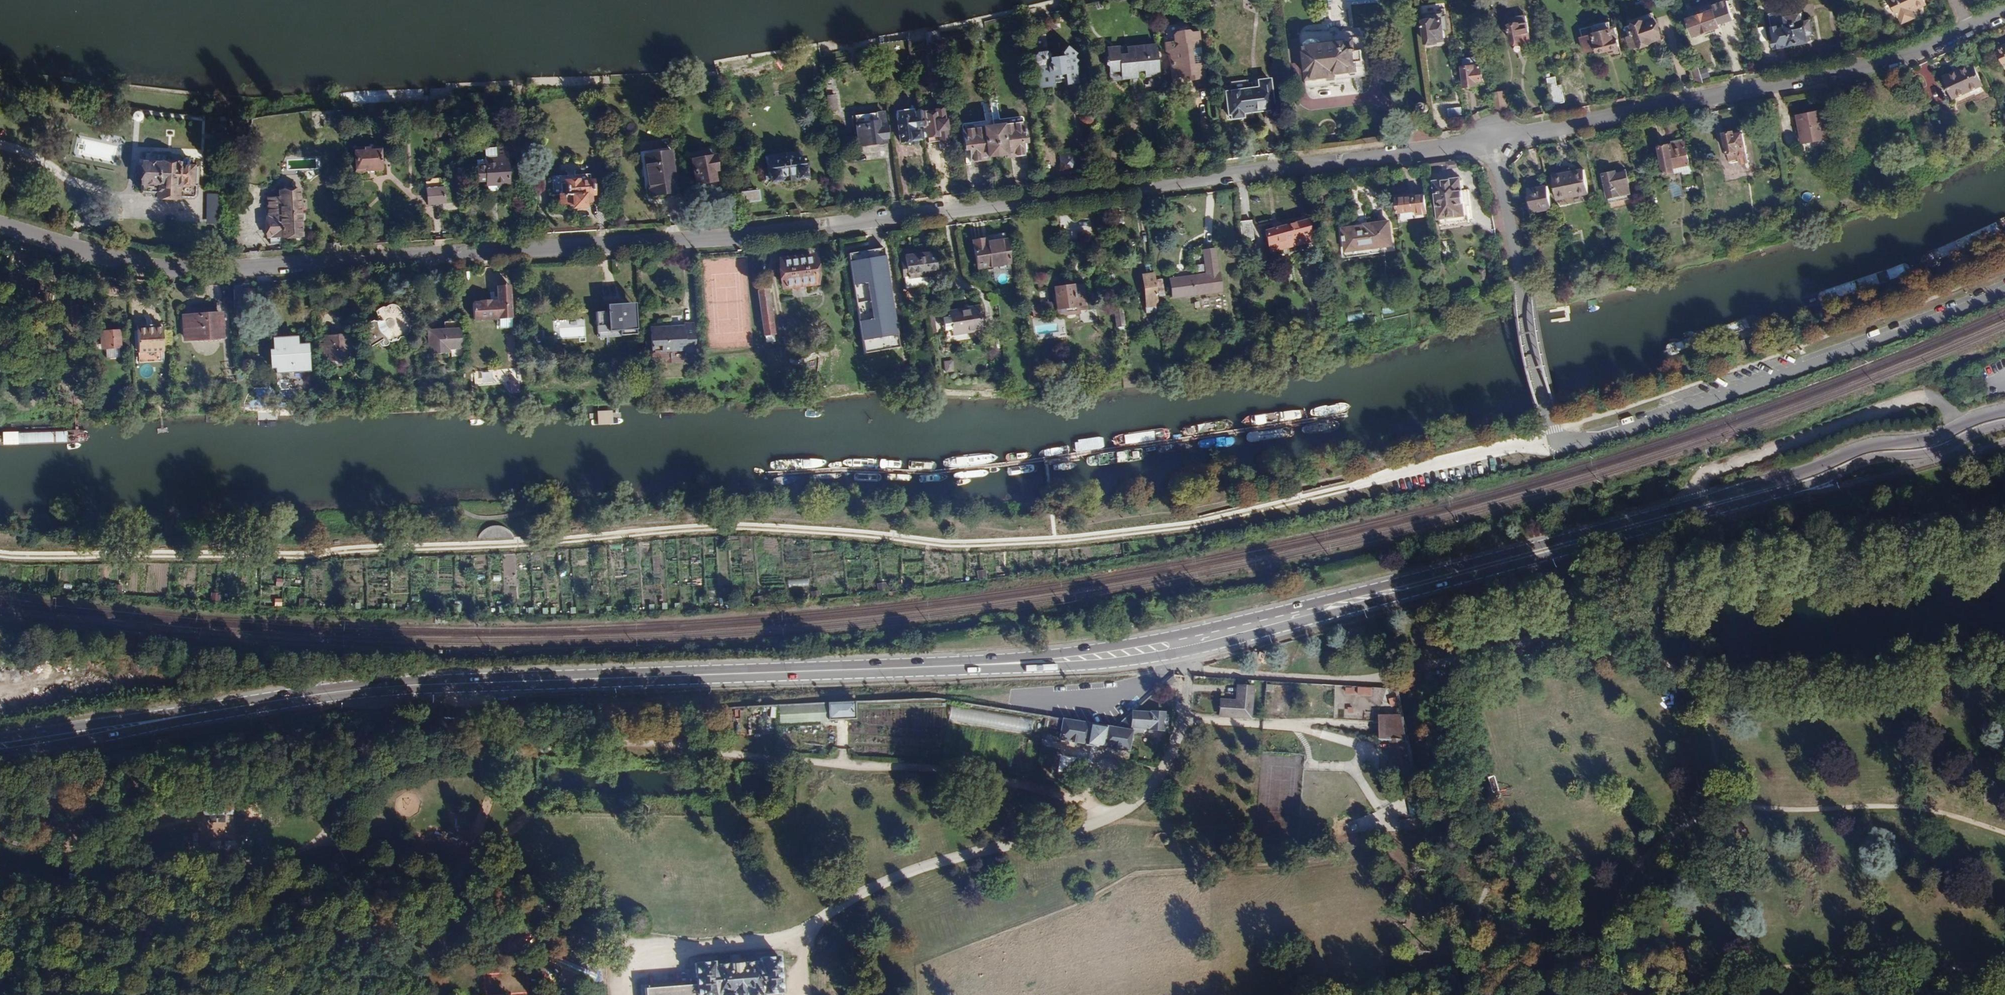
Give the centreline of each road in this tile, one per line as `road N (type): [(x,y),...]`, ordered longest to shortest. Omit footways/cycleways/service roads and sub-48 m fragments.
road 1 (residential): [(1558,441),(1198,524),(1019,543),(775,528),(307,555),(0,555)]
road 2 (residential): [(1494,142),(757,236),(255,268),(156,270),(0,224)]
road 3 (primary): [(2004,410),(1939,436),(1866,444),(1716,501),(1271,613),(1074,653),(934,666)]
road 4 (primary): [(934,666),(1104,665),(1192,650),(1807,486),(1871,459),(1932,453),(2004,424)]
road 5 (primary): [(934,666),(409,685),(206,712)]
road 6 (residential): [(1972,30),(1889,63),(1494,142)]
road 7 (residential): [(2004,289),(1595,441),(1558,441)]
road 8 (residential): [(1558,441),(1494,142)]
road 9 (primary): [(0,750),(206,712)]
road 10 (primary): [(206,712),(0,739)]
road 11 (track): [(395,994),(323,932),(234,927)]

